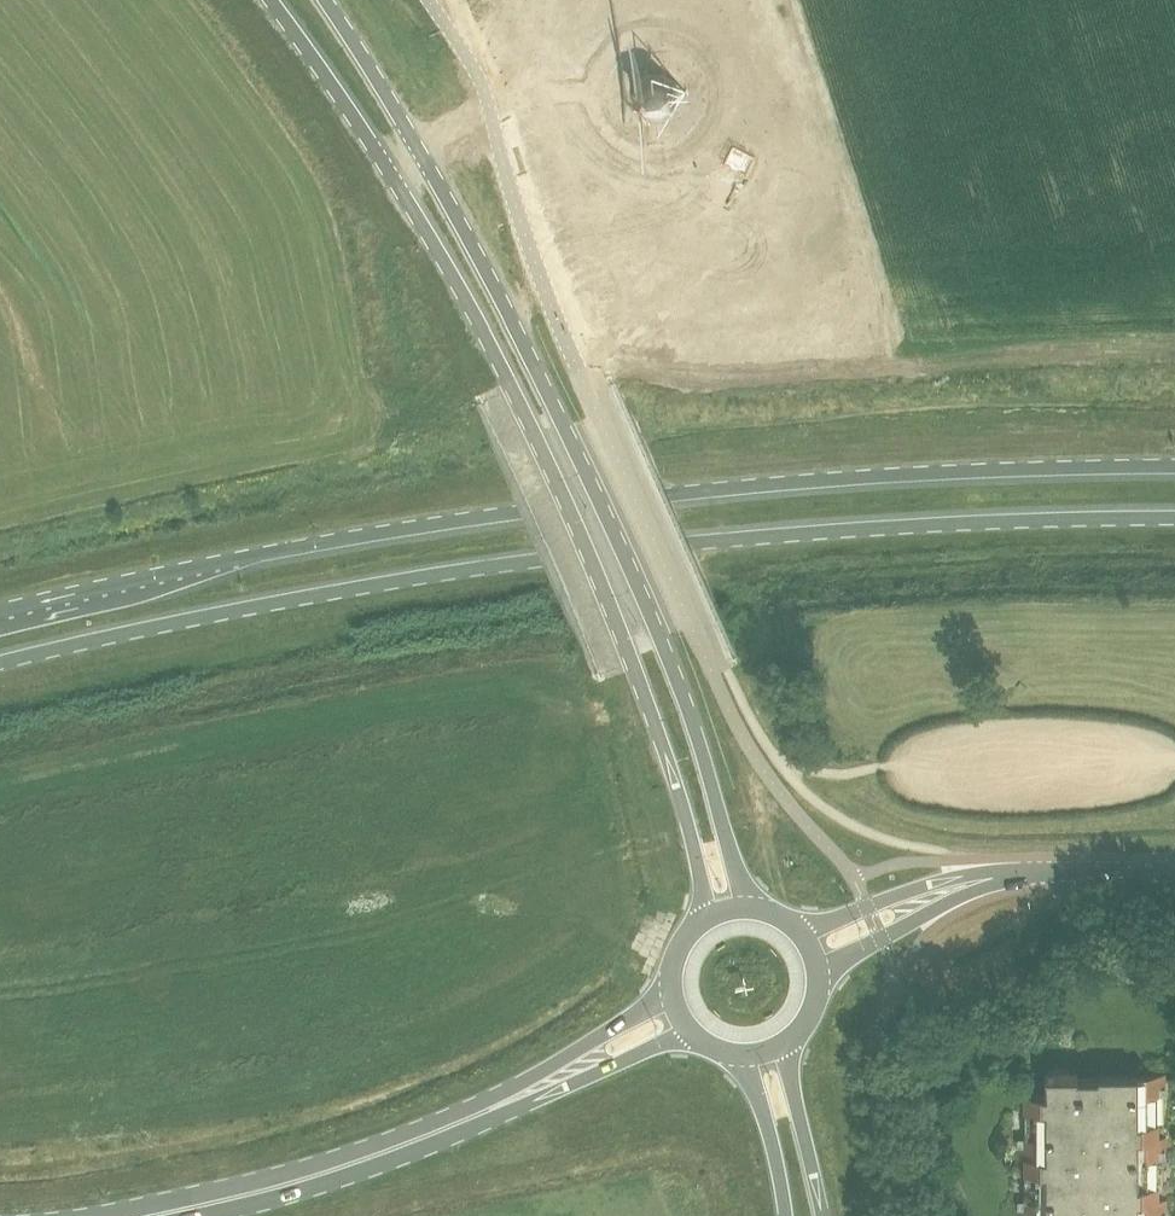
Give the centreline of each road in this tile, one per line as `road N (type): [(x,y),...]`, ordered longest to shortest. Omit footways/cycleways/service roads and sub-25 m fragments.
road 1 (primary): [(1174,466),(762,486),(524,515),(0,619)]
road 2 (primary): [(0,659),(350,589),(735,537),(1174,517)]
road 3 (secondary): [(757,912),(667,654),(593,486),(417,148)]
road 4 (secondary): [(391,165),(514,391),(604,591),(677,784),(697,855),(702,923)]
road 5 (primary): [(439,1131),(320,1174),(151,1215)]
road 6 (primary): [(439,1131),(500,1118),(645,1051),(695,1039)]
road 7 (primary): [(671,990),(439,1131)]
road 8 (tertiary): [(1030,871),(969,873),(796,932)]
road 9 (tertiary): [(818,983),(883,938),(1030,871)]
road 10 (secondary): [(271,0),(391,165)]
road 11 (secondary): [(824,1215),(791,1073),(792,1039)]
road 12 (secondary): [(417,148),(324,0)]
road 13 (secondary): [(739,1057),(754,1088),(782,1215)]
road 14 (tertiary): [(1174,867),(1030,871)]

